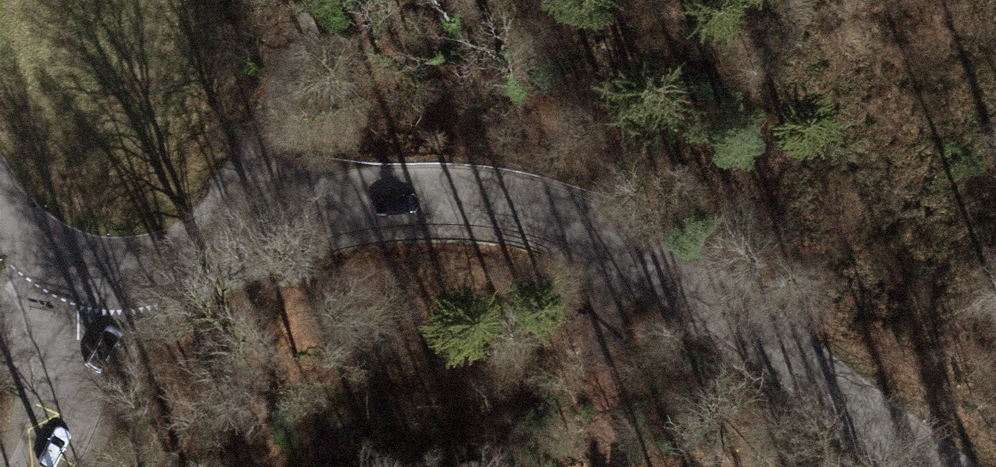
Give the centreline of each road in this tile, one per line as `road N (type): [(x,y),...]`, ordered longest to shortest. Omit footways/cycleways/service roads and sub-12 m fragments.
road 1 (tertiary): [(940,466),(657,256),(558,211),(436,192),(305,203),(255,218)]
road 2 (track): [(611,231),(607,466)]
road 3 (unclassified): [(313,0),(255,218)]
road 4 (tertiary): [(255,218),(139,267),(80,274)]
road 5 (unclassified): [(43,466),(66,409),(79,307)]

